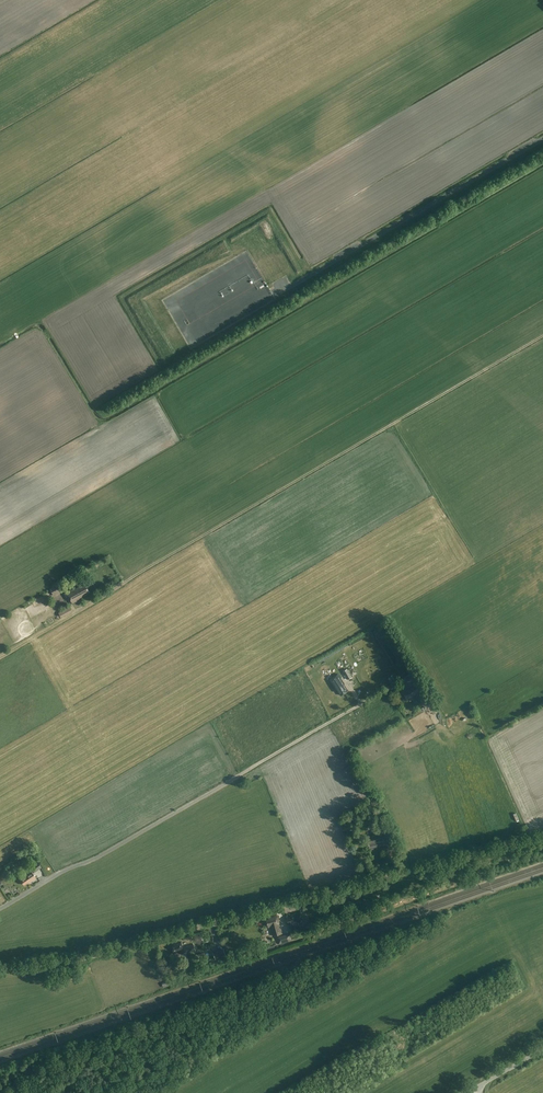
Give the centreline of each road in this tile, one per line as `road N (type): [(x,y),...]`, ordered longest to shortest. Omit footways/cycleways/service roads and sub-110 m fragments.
road 1 (unclassified): [(0,970),(90,958),(542,837)]
road 2 (unclassified): [(0,908),(394,686)]

